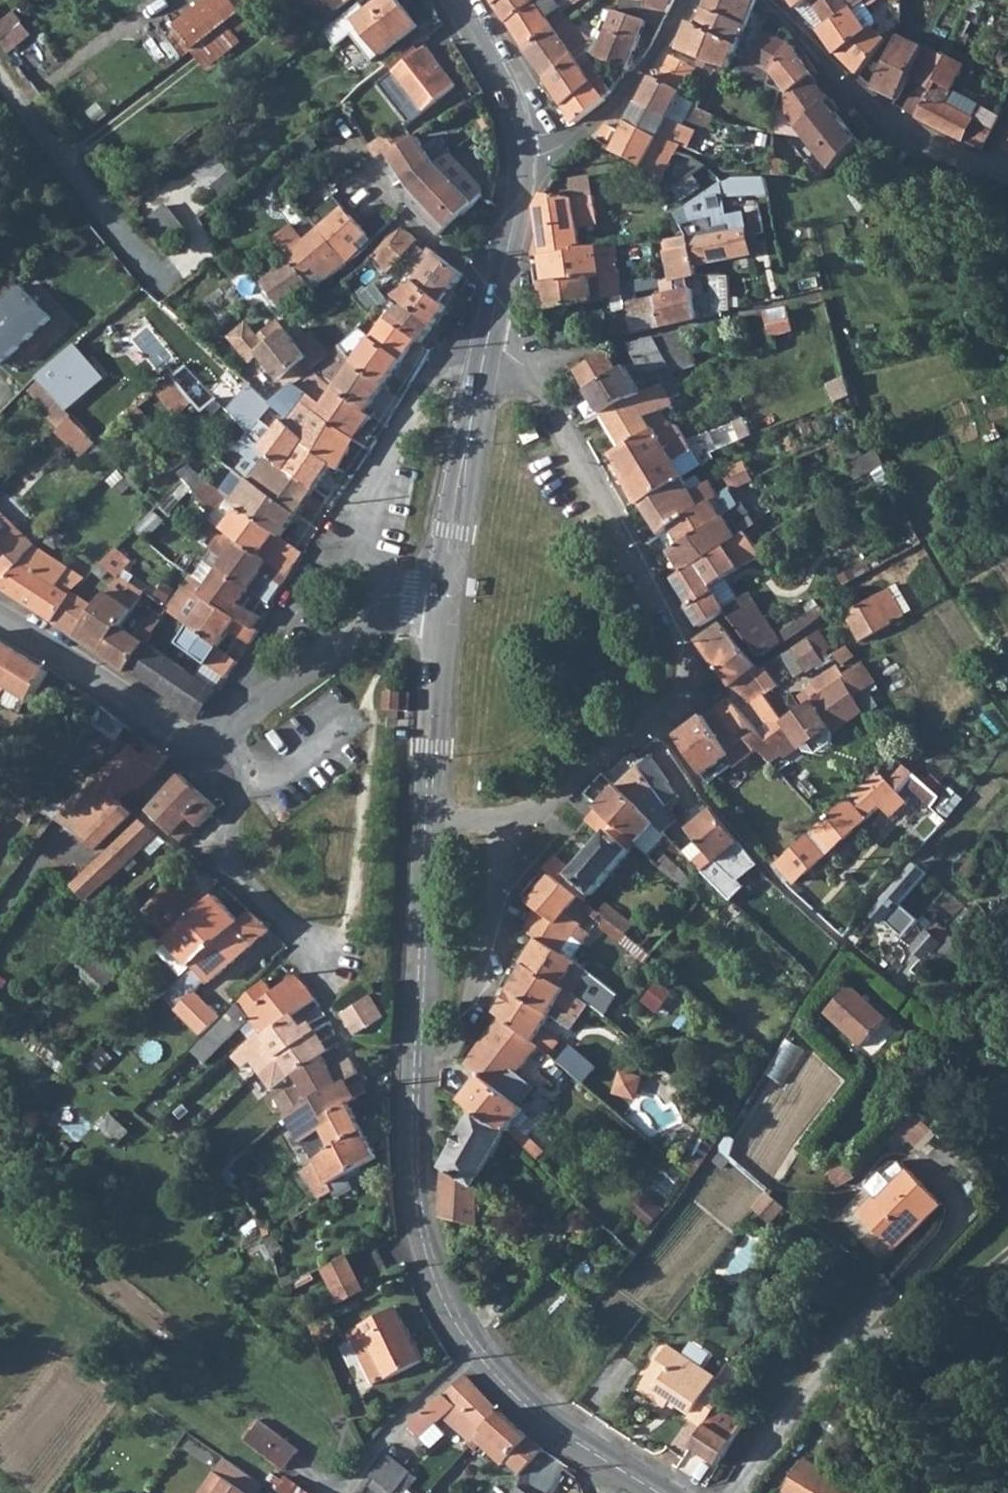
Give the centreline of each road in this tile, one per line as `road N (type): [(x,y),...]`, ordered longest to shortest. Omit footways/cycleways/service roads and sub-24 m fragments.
road 1 (residential): [(486,354),(512,367),(557,414),(681,641),(694,681),(690,698),(519,822),(484,974),(459,1028),(417,1068)]
road 2 (residential): [(444,598),(398,601),(224,742),(184,744),(0,623)]
road 3 (tertiary): [(664,1492),(556,1425),(456,1319),(423,1219),(417,1068)]
road 4 (tertiary): [(417,1068),(444,598)]
road 5 (residential): [(773,0),(860,104),(987,171),(1007,163)]
road 6 (tertiary): [(444,598),(486,354)]
road 7 (residential): [(523,161),(584,131),(628,90),(689,0)]
road 8 (tertiary): [(486,354),(523,161)]
road 9 (tertiary): [(523,161),(502,85),(458,0)]

